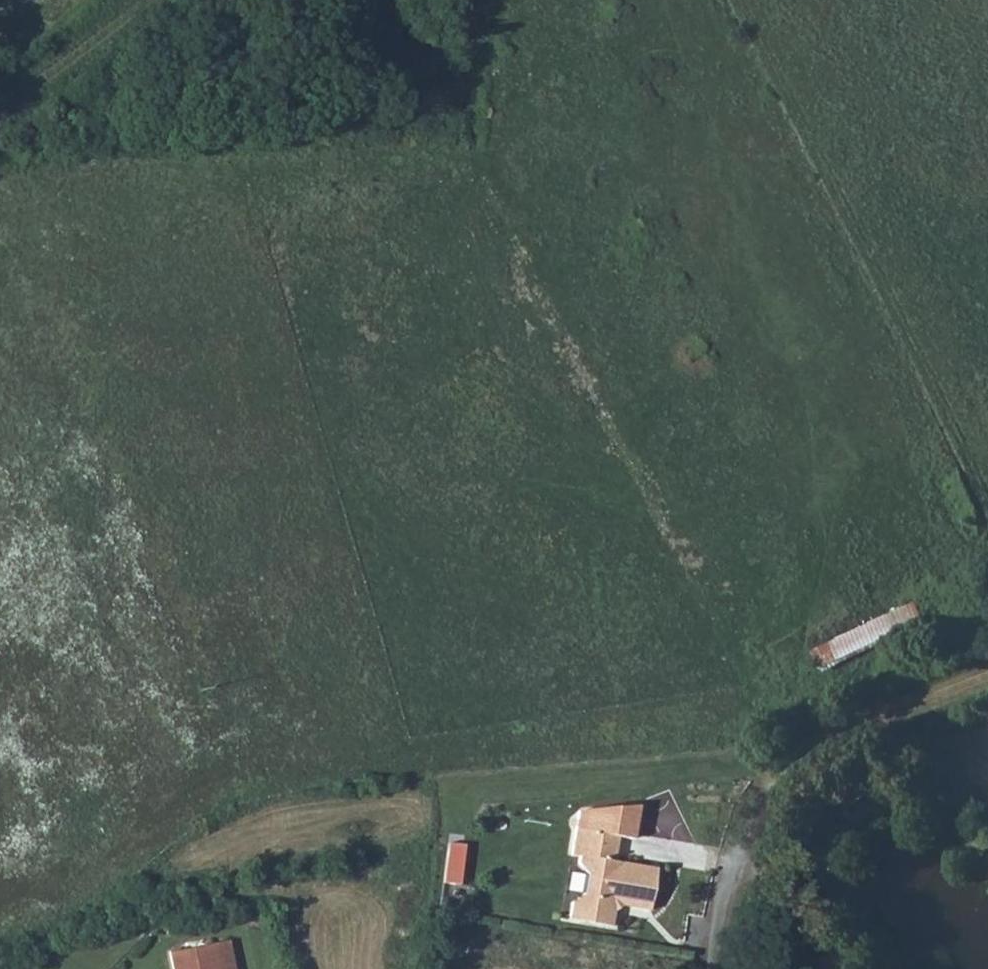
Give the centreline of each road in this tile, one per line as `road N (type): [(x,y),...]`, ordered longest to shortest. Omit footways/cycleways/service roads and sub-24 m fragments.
road 1 (track): [(987,684),(786,772)]
road 2 (track): [(0,110),(142,0)]

